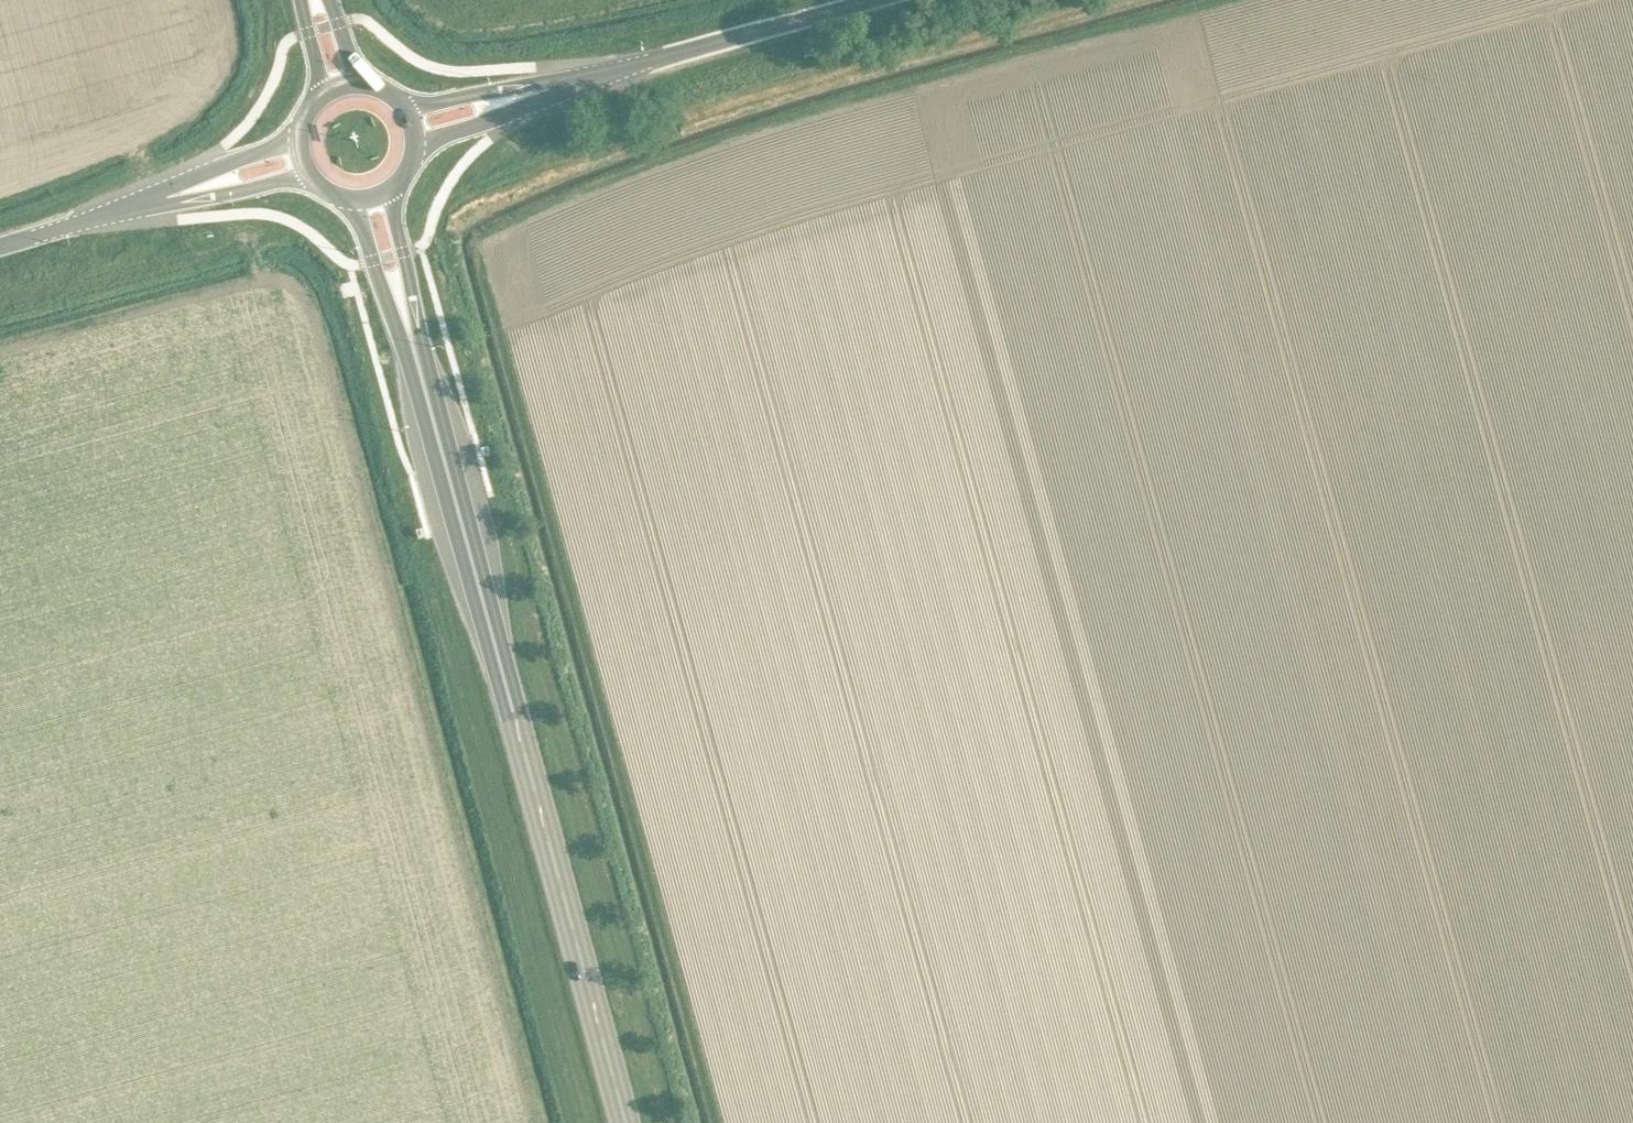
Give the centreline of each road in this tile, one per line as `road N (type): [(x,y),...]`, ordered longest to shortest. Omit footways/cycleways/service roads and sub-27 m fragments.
road 1 (trunk): [(621,1122),(428,411)]
road 2 (tertiary): [(611,66),(855,0)]
road 3 (trunk): [(340,192),(361,225),(428,411)]
road 4 (trunk): [(428,411),(392,178)]
road 5 (tertiary): [(406,158),(435,134),(611,66)]
road 6 (tertiary): [(611,66),(396,99)]
road 7 (unclassified): [(297,127),(108,209)]
road 8 (unclassified): [(108,209),(311,175)]

